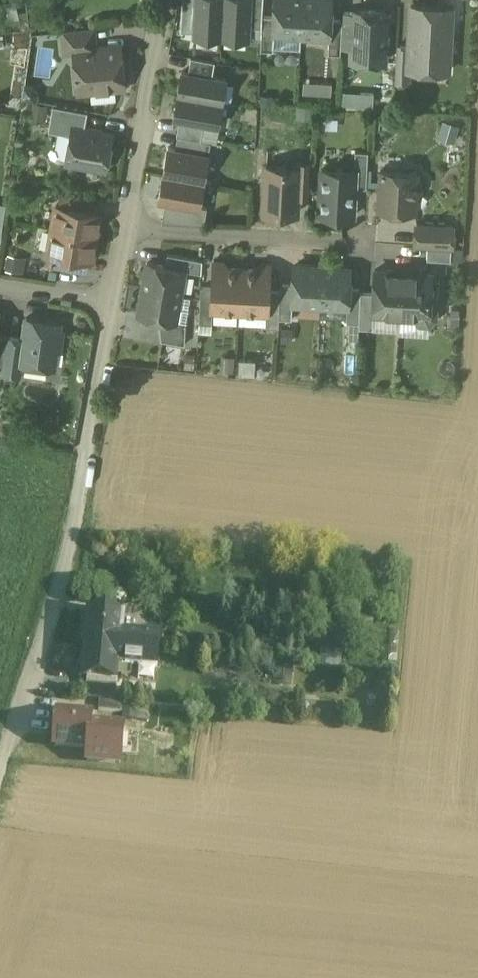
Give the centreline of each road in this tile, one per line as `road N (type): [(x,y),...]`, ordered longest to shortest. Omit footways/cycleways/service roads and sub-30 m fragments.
road 1 (residential): [(0,777),(76,532),(113,301)]
road 2 (residential): [(127,228),(359,244)]
road 3 (residential): [(127,228),(167,0)]

